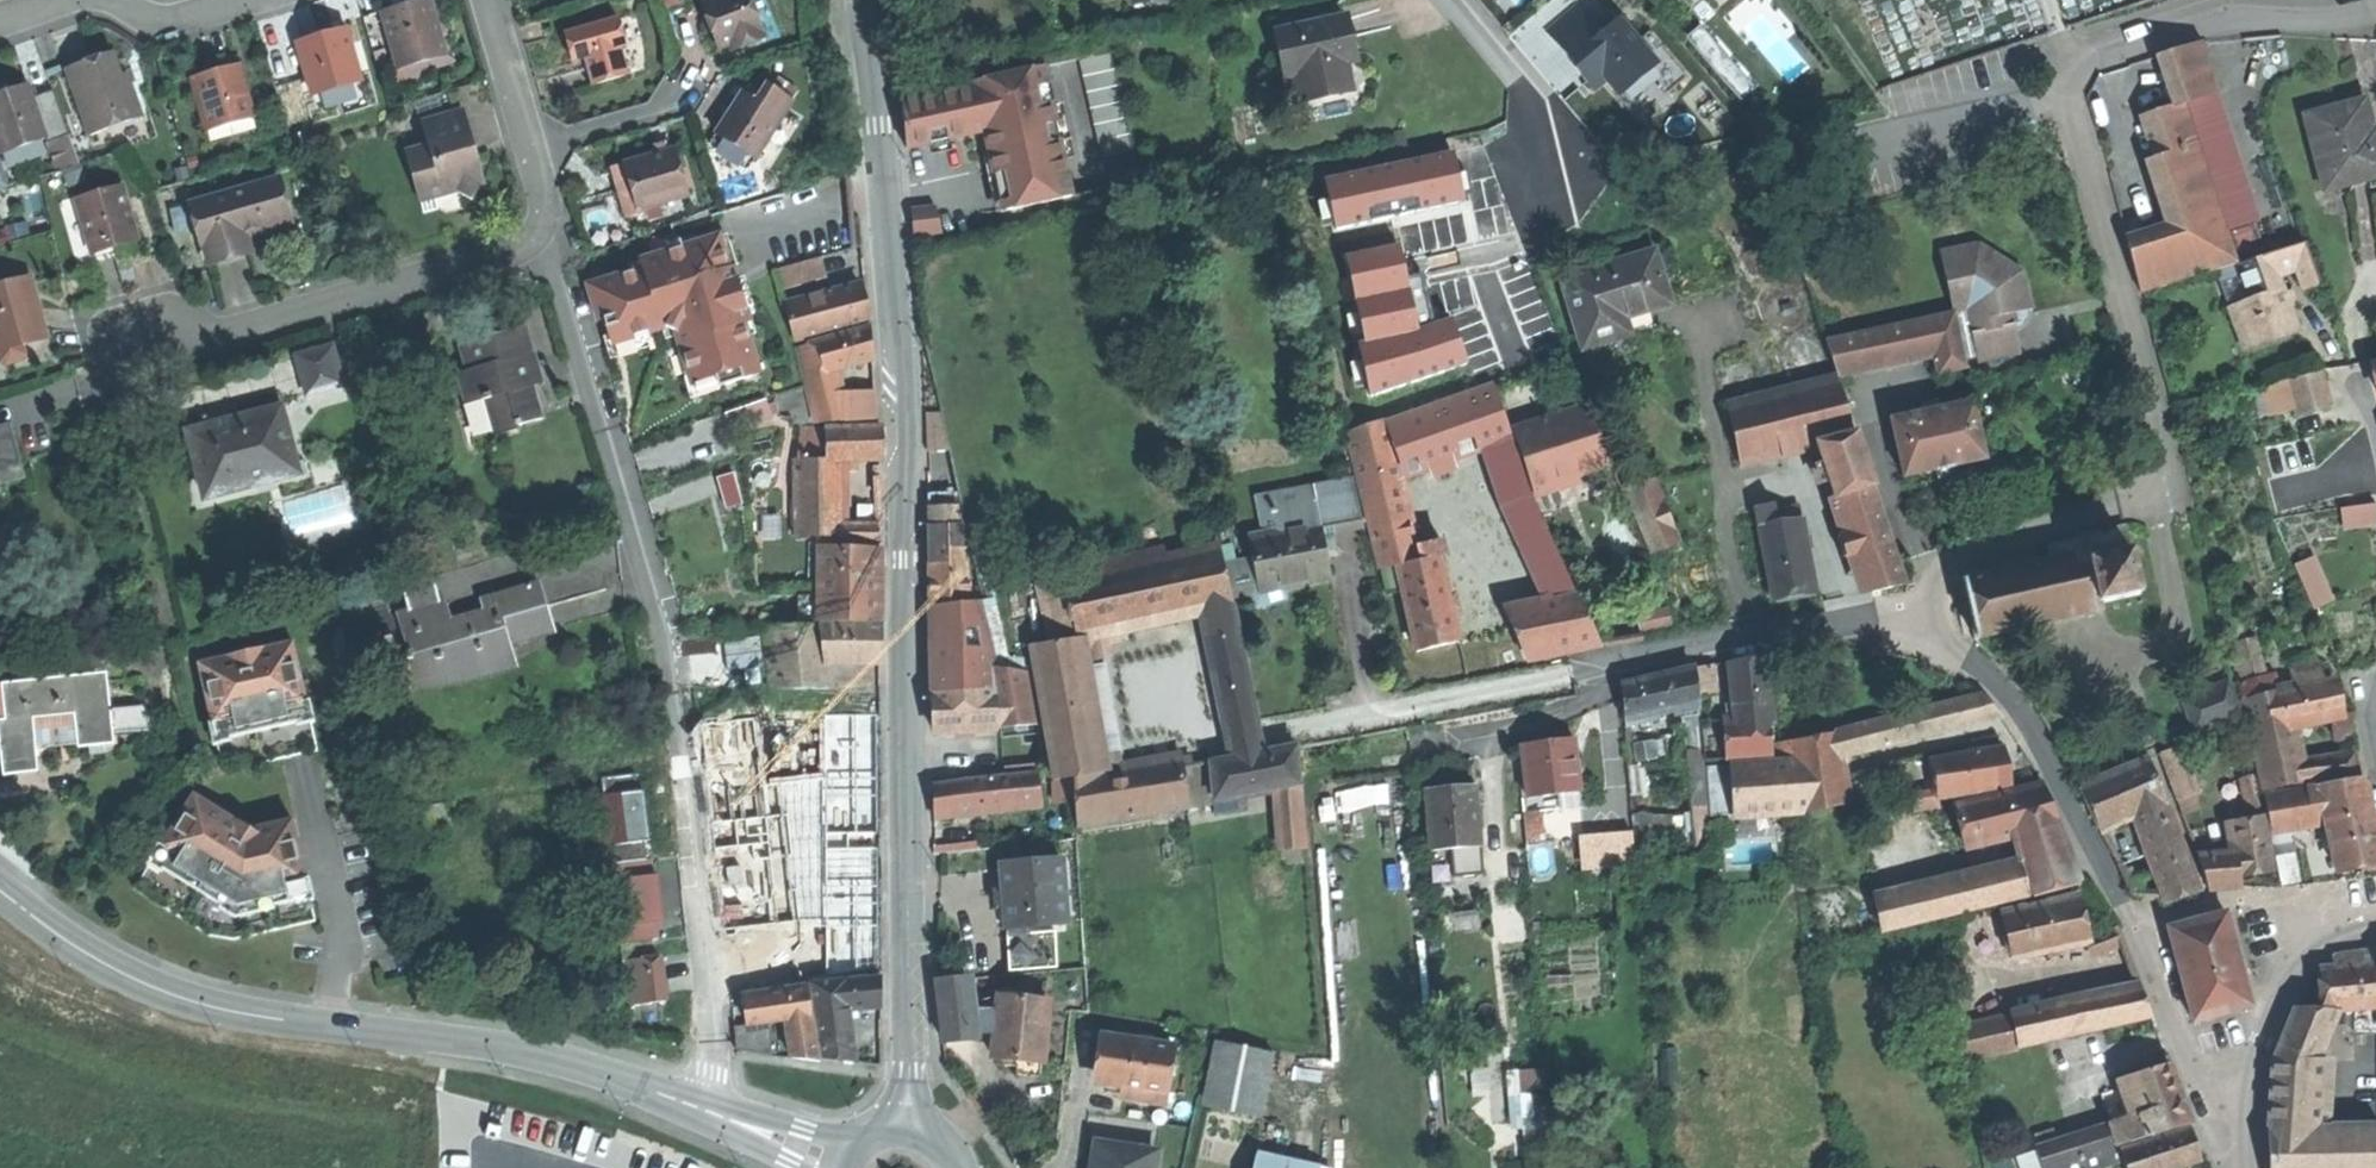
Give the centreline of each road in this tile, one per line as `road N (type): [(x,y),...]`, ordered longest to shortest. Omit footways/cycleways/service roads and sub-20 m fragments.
road 1 (tertiary): [(868,0),(901,306),(908,1130)]
road 2 (residential): [(1926,623),(1934,584),(1949,561),(2139,495),(2158,473),(2157,437),(2074,131),(2066,69),(2101,48),(2236,16),(2375,23)]
road 3 (tertiary): [(849,1166),(547,1058),(194,1004),(106,962),(0,886)]
road 4 (residential): [(144,336),(240,328),(515,254),(543,231),(547,201),(490,0)]
road 5 (residential): [(2233,1077),(2188,1049),(2043,747),(1994,681),(1926,623)]
road 6 (residential): [(1926,623),(1880,617),(1611,661),(1593,698),(1459,745)]
road 7 (residential): [(2233,1077),(2305,950),(2329,933),(2375,923)]
road 8 (residential): [(243,0),(178,17),(119,0)]

